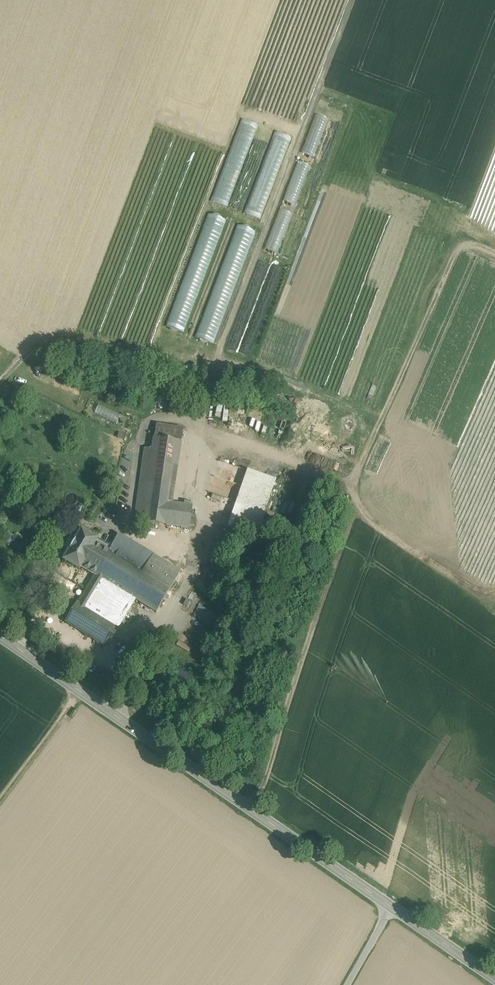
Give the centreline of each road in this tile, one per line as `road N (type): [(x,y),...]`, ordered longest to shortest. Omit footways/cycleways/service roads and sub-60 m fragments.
road 1 (track): [(256,789),(357,507),(354,488),(464,238),(494,256)]
road 2 (secondary): [(0,636),(391,907)]
road 3 (track): [(134,669),(156,722),(256,789),(246,807)]
road 4 (secondary): [(391,907),(494,979)]

